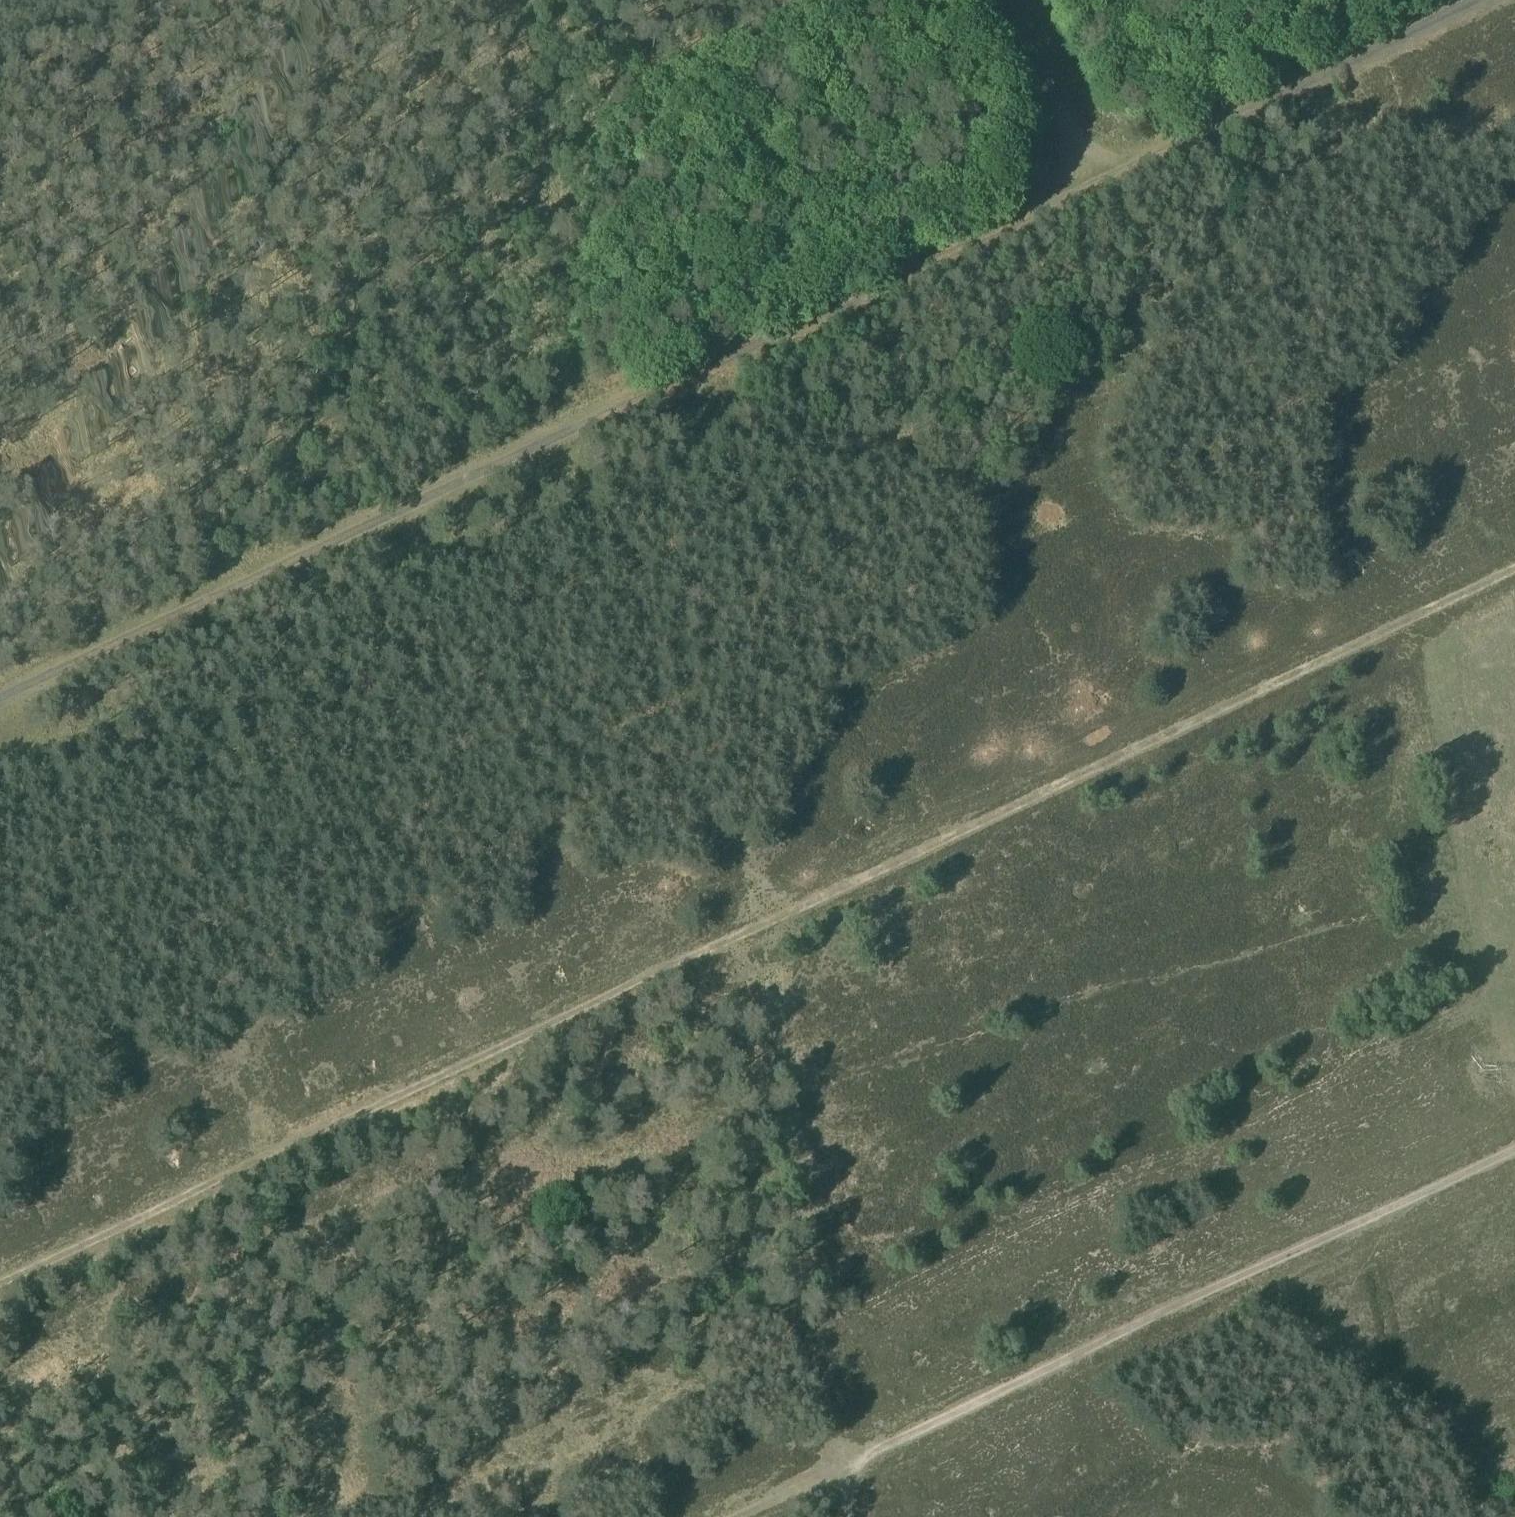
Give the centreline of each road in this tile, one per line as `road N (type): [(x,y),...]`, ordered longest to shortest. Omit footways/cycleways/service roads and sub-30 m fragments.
road 1 (track): [(0,1275),(1514,567)]
road 2 (track): [(0,686),(1471,0)]
road 3 (track): [(1514,1146),(871,1453),(853,1472)]
road 4 (track): [(1095,175),(1008,0)]
road 5 (track): [(741,1516),(853,1472)]

